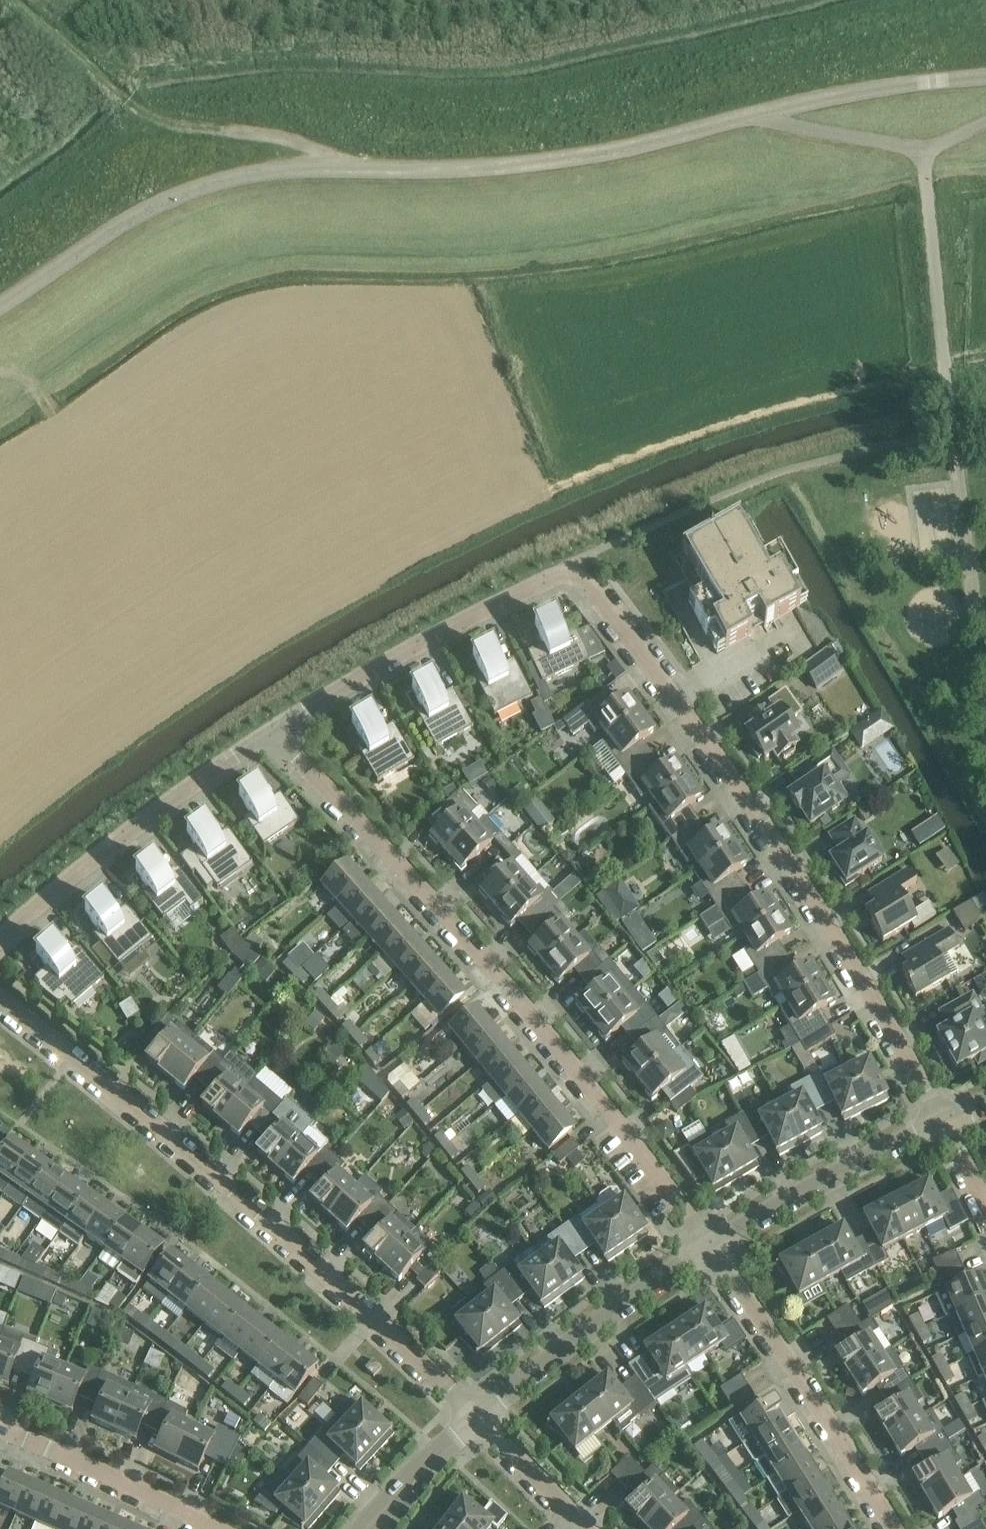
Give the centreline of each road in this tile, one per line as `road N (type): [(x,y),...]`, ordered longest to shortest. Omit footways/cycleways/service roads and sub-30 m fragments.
road 1 (unclassified): [(0,306),(142,214),(266,169),(559,161),(754,113)]
road 2 (residential): [(714,1247),(575,1066),(399,862),(269,733)]
road 3 (residential): [(947,1124),(830,918),(700,727),(575,573)]
road 4 (residential): [(479,1417),(185,1148),(0,996)]
road 5 (track): [(364,170),(305,143),(151,116),(24,10)]
road 6 (residential): [(269,733),(475,615),(575,573)]
road 7 (residential): [(0,941),(165,804),(269,733)]
road 8 (residential): [(895,1528),(714,1247)]
road 9 (unclassified): [(479,1417),(594,1324),(714,1247)]
road 10 (unclassified): [(714,1247),(947,1124)]
road 11 (residential): [(212,1528),(0,1428)]
road 12 (unclassified): [(754,113),(985,76)]
road 13 (unclassified): [(924,151),(946,373)]
road 14 (unclassified): [(754,113),(924,151)]
road 15 (residential): [(585,1528),(479,1417)]
road 16 (unclassified): [(386,1508),(479,1417)]

